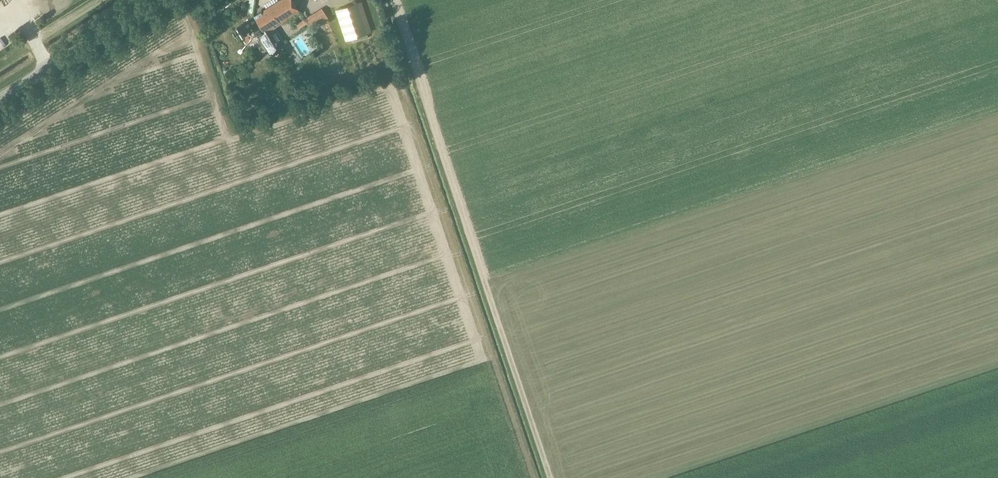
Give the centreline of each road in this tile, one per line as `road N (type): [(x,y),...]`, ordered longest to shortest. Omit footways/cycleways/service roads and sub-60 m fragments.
road 1 (unclassified): [(0,98),(156,0)]

